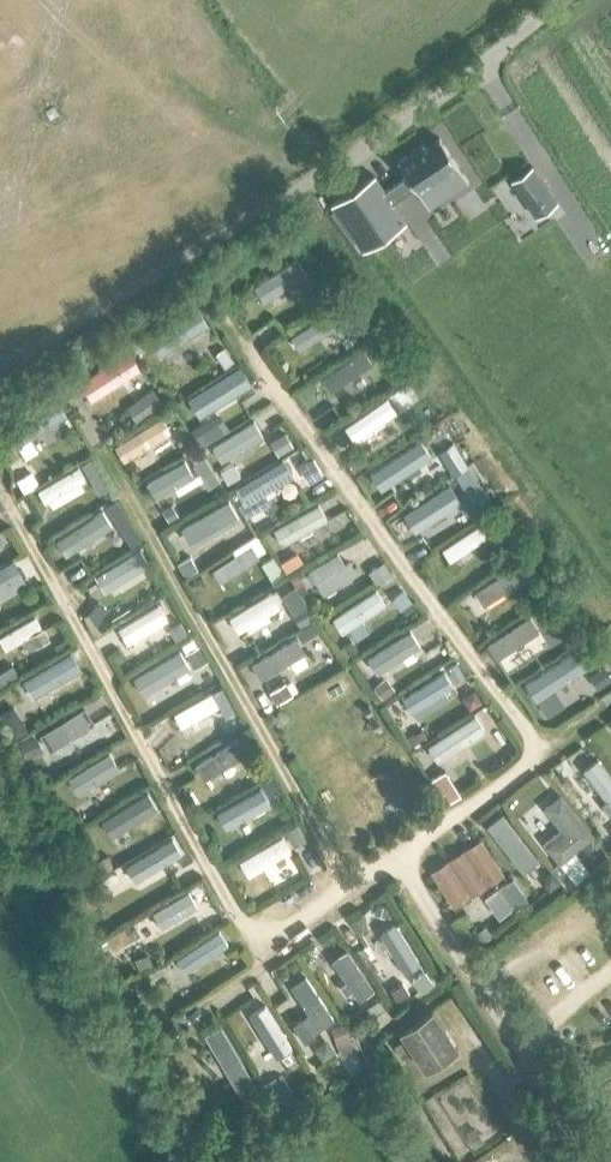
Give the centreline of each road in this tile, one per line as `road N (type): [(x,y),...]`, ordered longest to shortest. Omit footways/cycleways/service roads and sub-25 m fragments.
road 1 (unclassified): [(304,188),(394,129),(560,0)]
road 2 (track): [(610,269),(479,63)]

